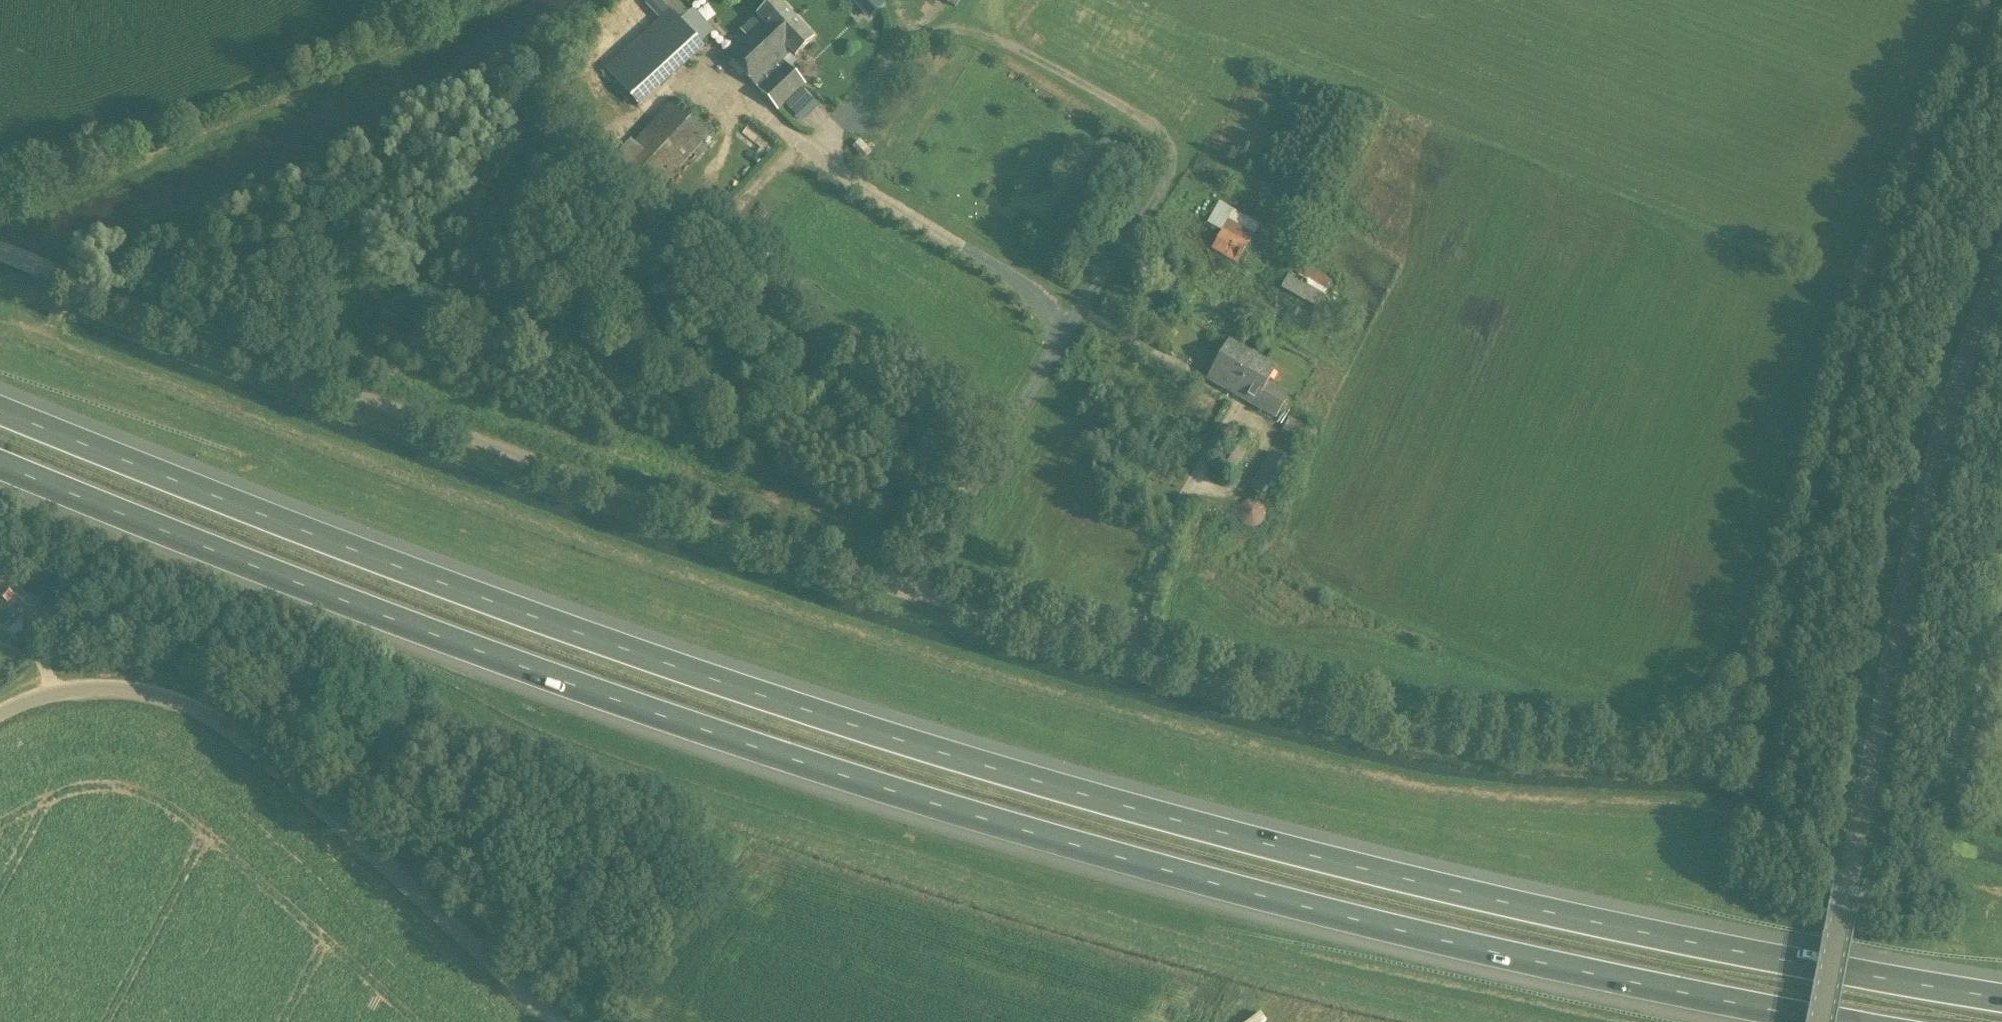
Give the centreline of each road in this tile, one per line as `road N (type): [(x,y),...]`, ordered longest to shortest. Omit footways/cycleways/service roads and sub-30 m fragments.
road 1 (motorway): [(2001,996),(1574,919),(1226,837),(873,735),(401,572),(0,409)]
road 2 (motorway): [(0,465),(384,618),(855,781),(1209,881),(1562,966),(1844,1021)]
road 3 (unclassified): [(903,588),(1476,729),(1615,746),(1683,746),(1721,729),(1743,699),(1868,260),(1981,0)]
road 4 (unclassified): [(903,588),(366,394),(0,248)]
road 5 (unclassified): [(1823,1021),(1938,467),(1979,301),(2001,254)]
road 6 (unclassified): [(0,714),(63,692),(107,688),(200,712),(245,739),(555,1021)]

